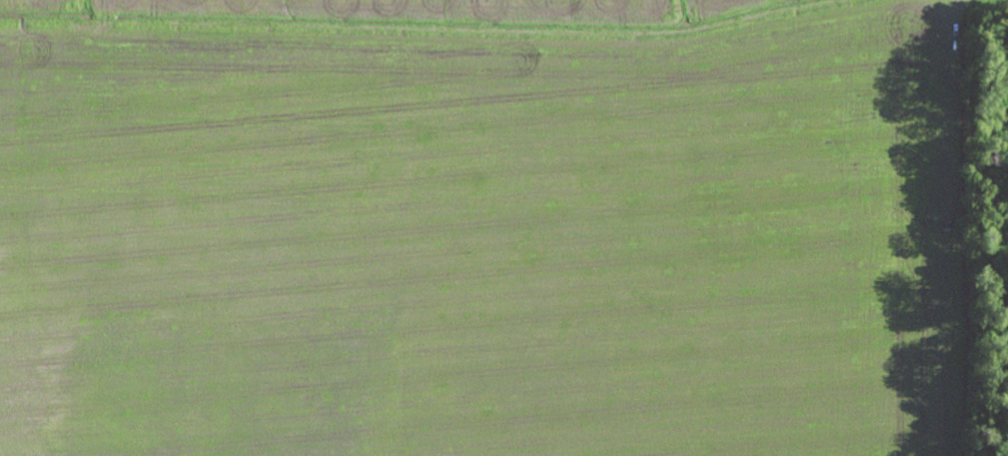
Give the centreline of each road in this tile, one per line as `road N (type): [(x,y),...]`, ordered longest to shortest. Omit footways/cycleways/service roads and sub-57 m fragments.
road 1 (track): [(0,27),(661,41),(901,0)]

